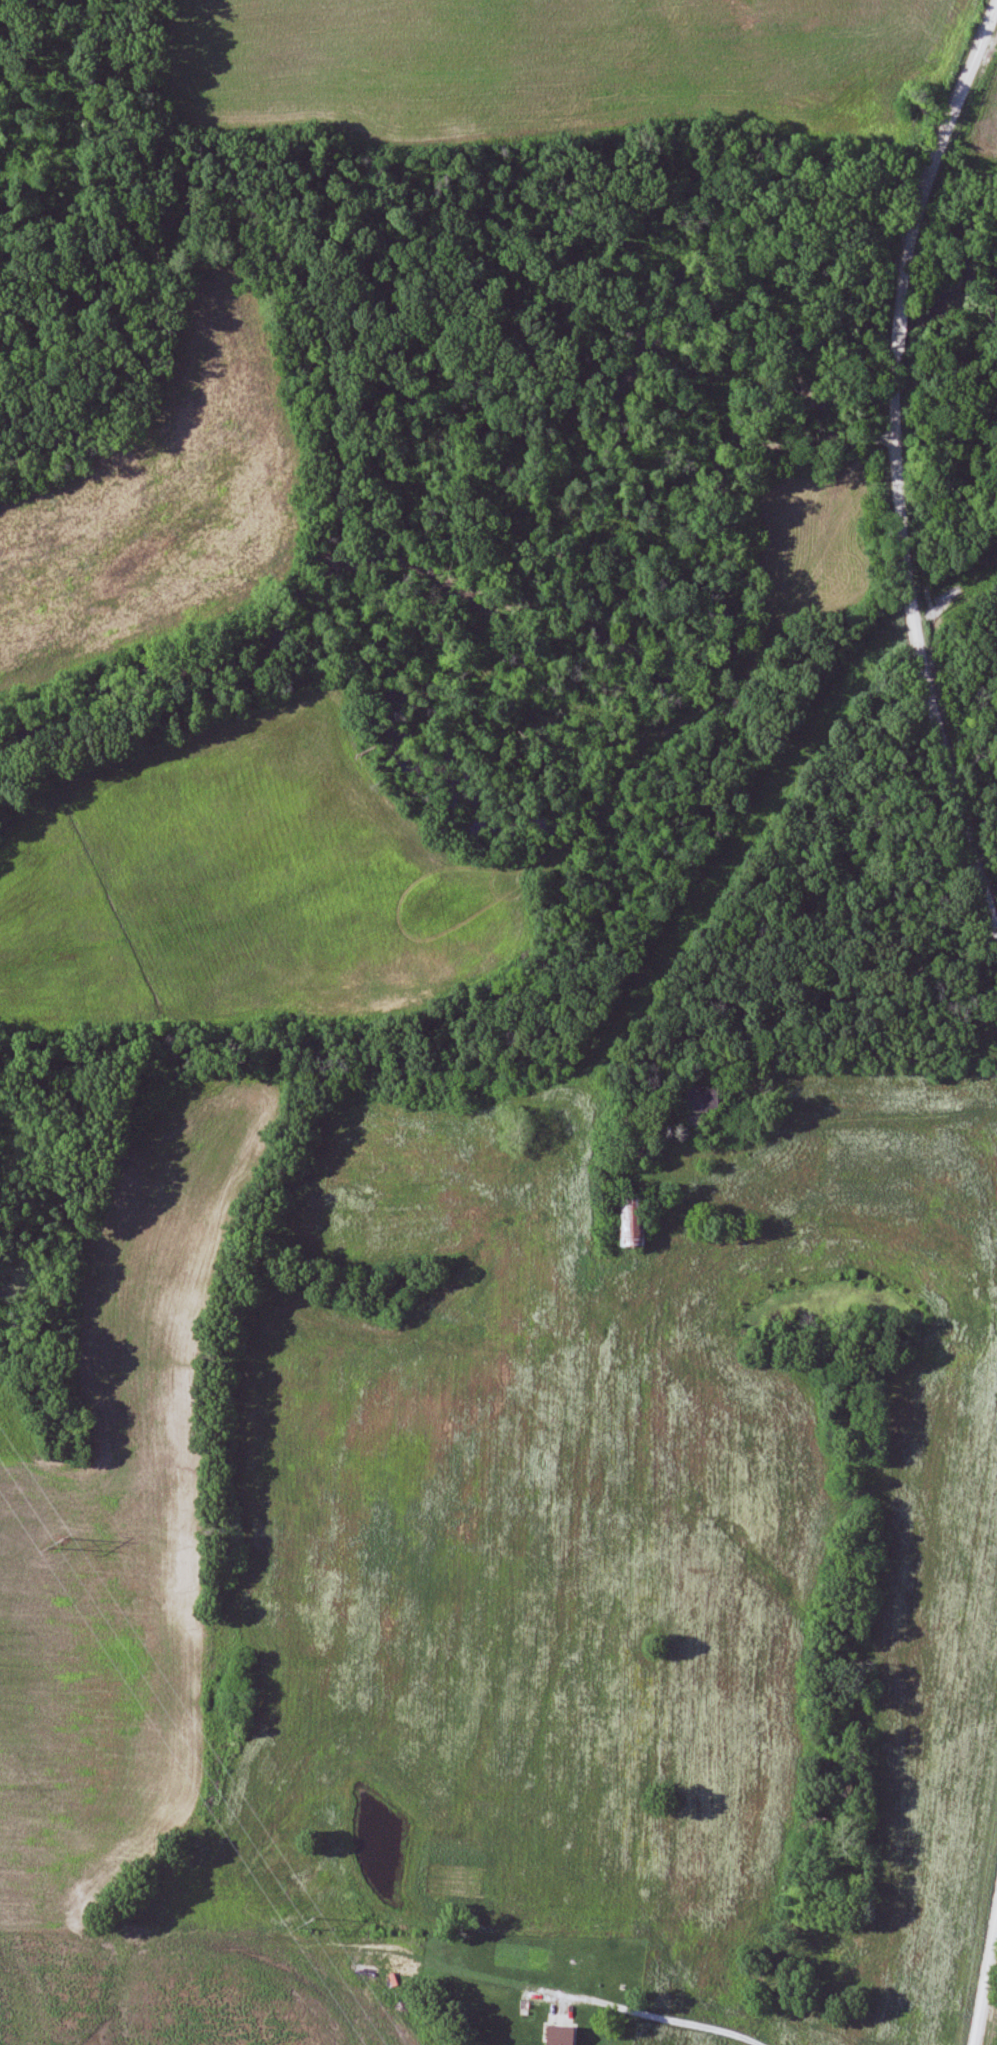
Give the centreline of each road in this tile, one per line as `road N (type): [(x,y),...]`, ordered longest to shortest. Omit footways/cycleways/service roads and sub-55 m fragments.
road 1 (residential): [(996,925),(914,609),(890,437),(904,239),(995,0)]
road 2 (residential): [(974,2044),(996,1896)]

